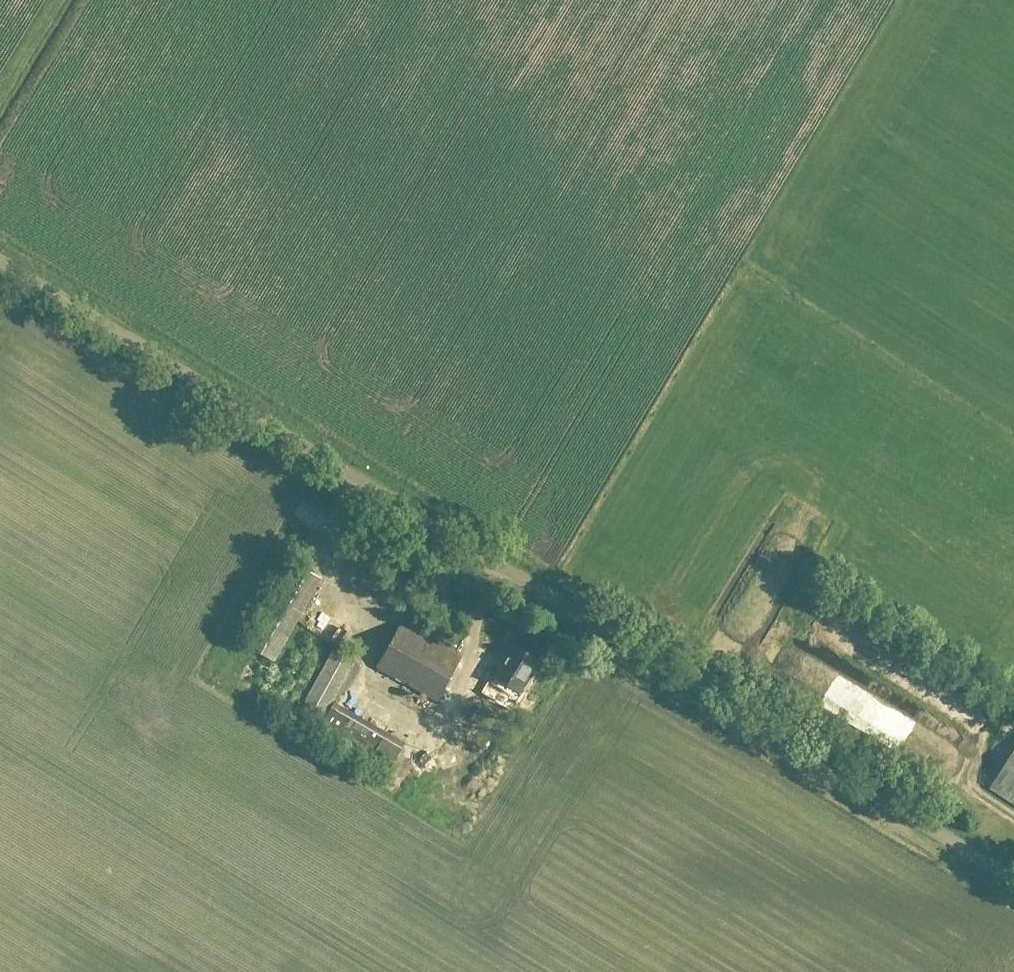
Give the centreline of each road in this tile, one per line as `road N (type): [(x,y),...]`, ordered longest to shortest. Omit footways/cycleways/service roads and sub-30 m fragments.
road 1 (unclassified): [(1013,883),(0,265)]

